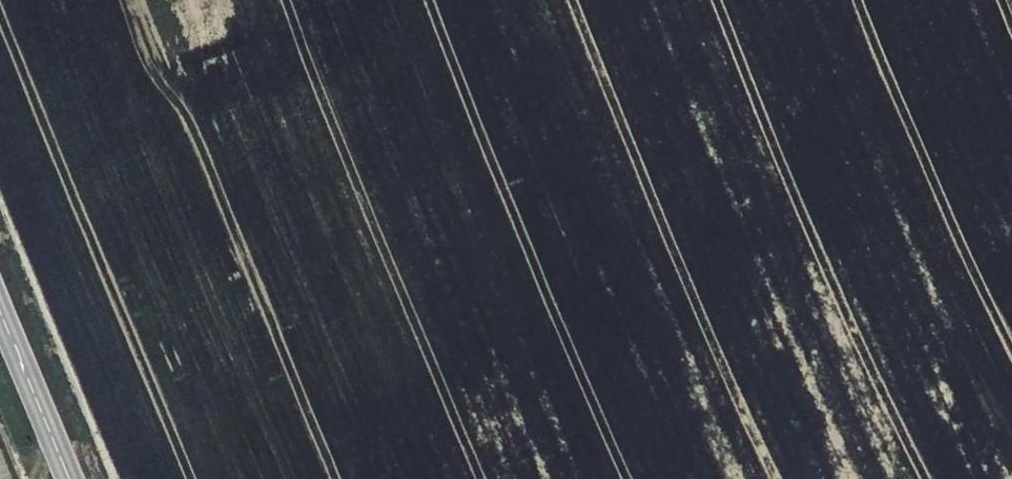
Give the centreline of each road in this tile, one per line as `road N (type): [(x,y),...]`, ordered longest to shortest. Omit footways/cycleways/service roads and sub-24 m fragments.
road 1 (tertiary): [(71,478),(0,309)]

